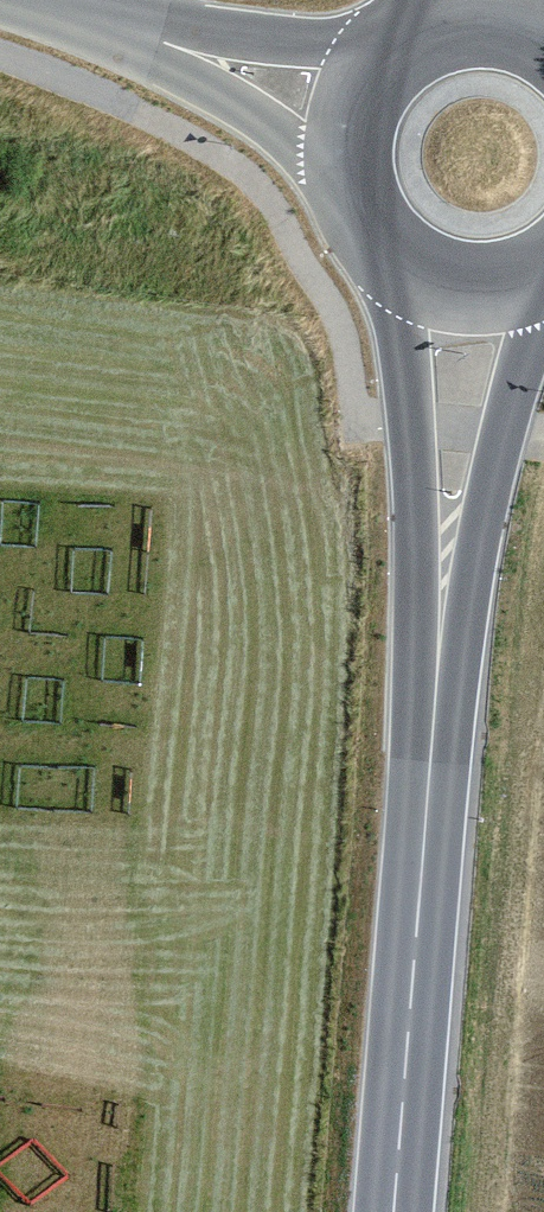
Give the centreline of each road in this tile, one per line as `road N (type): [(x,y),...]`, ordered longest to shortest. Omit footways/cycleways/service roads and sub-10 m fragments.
road 1 (track): [(0,52),(104,93),(251,172),(335,312),(357,409),(407,431)]
road 2 (secondary): [(396,253),(430,761)]
road 3 (secondary): [(430,761),(543,276)]
road 4 (secondary): [(430,761),(394,1211)]
road 5 (residential): [(394,58),(216,31),(129,32)]
road 6 (residential): [(129,32),(352,176)]
road 7 (secondary): [(396,253),(468,283),(508,281),(543,268)]
road 8 (secondary): [(394,58),(359,109),(352,176)]
road 9 (secondary): [(543,39),(490,24),(420,35)]

